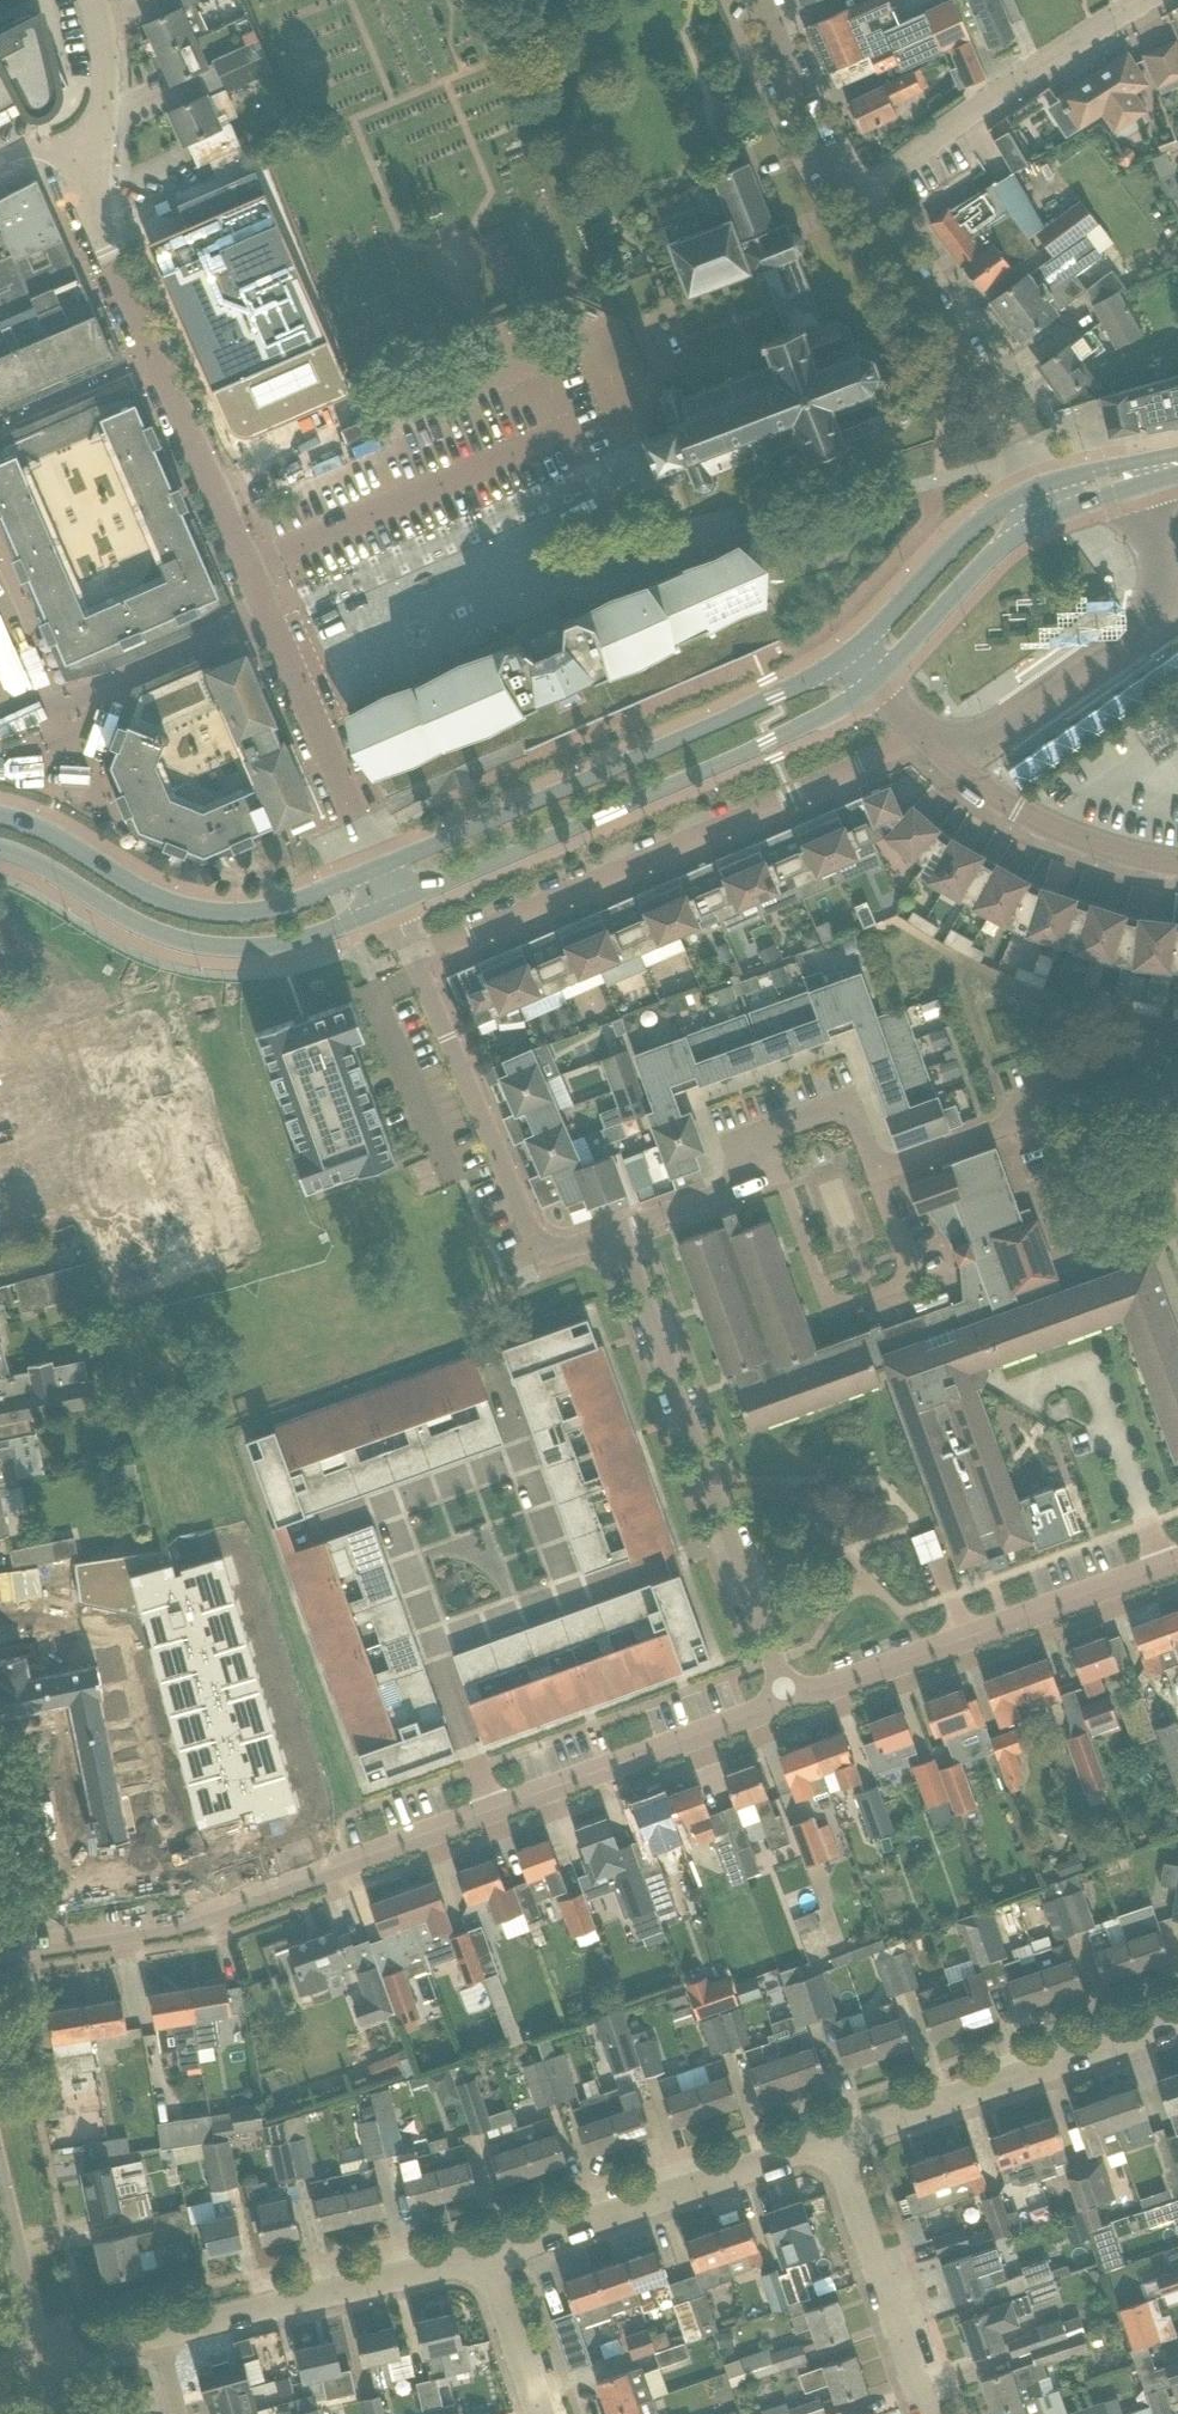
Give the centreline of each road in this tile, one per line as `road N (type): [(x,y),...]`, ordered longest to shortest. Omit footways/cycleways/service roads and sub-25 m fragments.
road 1 (unclassified): [(0,1952),(187,1922),(742,1718),(791,1693)]
road 2 (residential): [(619,1232),(766,1178),(752,1137),(852,1102),(875,1169),(1041,1108),(1095,1257)]
road 3 (residential): [(413,957),(854,772),(917,730)]
road 4 (residential): [(791,1693),(619,1232)]
road 5 (residential): [(265,610),(91,200),(96,161)]
road 6 (secondary): [(9,769),(37,784),(95,902),(140,941),(203,939),(387,899)]
road 7 (secondary): [(488,854),(564,832),(769,745),(876,684)]
road 8 (secondary): [(853,652),(818,676),(600,775),(488,854)]
road 9 (residential): [(619,1232),(546,1258),(413,957)]
road 10 (unclassified): [(791,1693),(849,1680),(1167,1565)]
road 11 (residential): [(485,2254),(835,2143)]
road 12 (residential): [(848,205),(1010,85),(1147,0)]
road 13 (residential): [(835,2143),(1177,2024)]
road 14 (unclassified): [(1037,487),(998,400),(848,205)]
road 15 (residential): [(156,2338),(485,2254)]
road 16 (residential): [(387,899),(265,610)]
road 17 (unclassified): [(1177,861),(1093,840),(1023,808),(980,785),(917,730)]
road 18 (residential): [(928,2413),(835,2143)]
road 19 (residential): [(21,716),(265,610)]
road 20 (secondary): [(1037,487),(985,518),(853,652)]
road 21 (secondary): [(876,684),(958,589),(1045,517)]
road 22 (residential): [(1146,1504),(1093,1370),(1013,1394)]
road 23 (unclassified): [(848,205),(786,80),(758,0)]
road 24 (unclassified): [(0,2176),(46,2366)]
road 25 (residential): [(539,2413),(485,2254)]
road 26 (residential): [(96,161),(104,66),(94,0)]
road 27 (secondary): [(1177,457),(1037,487)]
road 28 (secondary): [(1045,517),(1177,471)]

